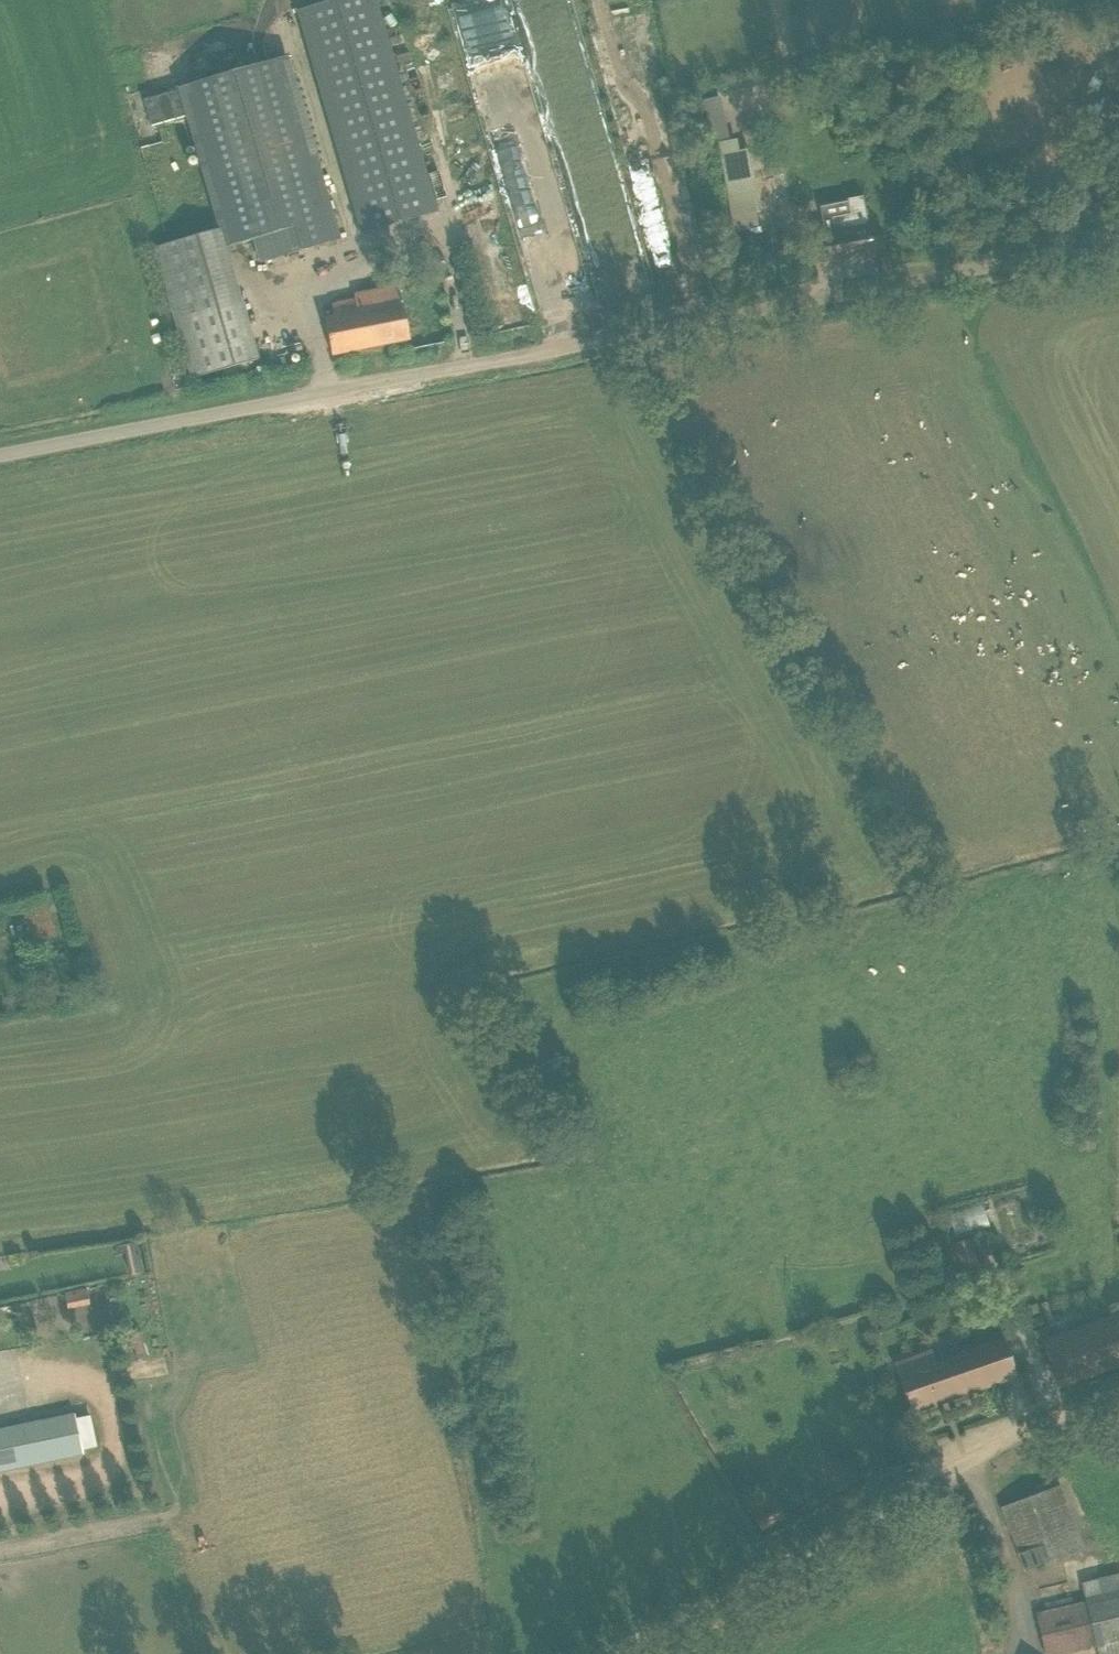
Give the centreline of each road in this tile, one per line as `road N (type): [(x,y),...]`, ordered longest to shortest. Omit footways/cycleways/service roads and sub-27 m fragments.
road 1 (unclassified): [(0,455),(1118,240)]
road 2 (unclassified): [(606,1653),(1004,1442)]
road 3 (track): [(1004,1442),(1118,1390)]

